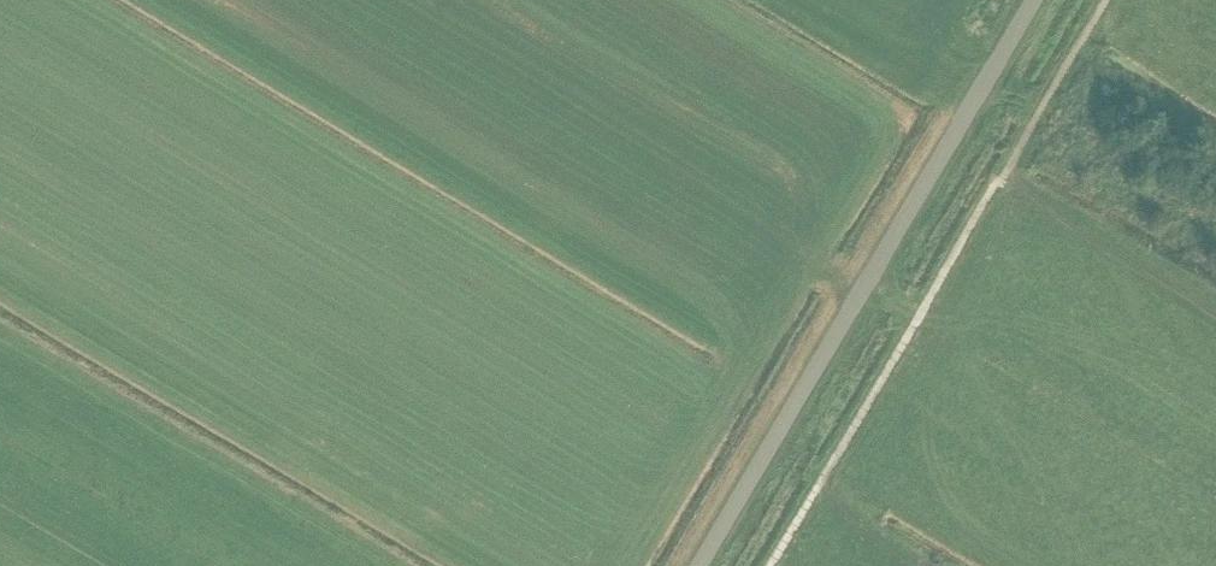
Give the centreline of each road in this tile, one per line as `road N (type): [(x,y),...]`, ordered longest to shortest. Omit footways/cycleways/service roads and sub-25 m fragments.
road 1 (unclassified): [(720,565),(1039,0)]

